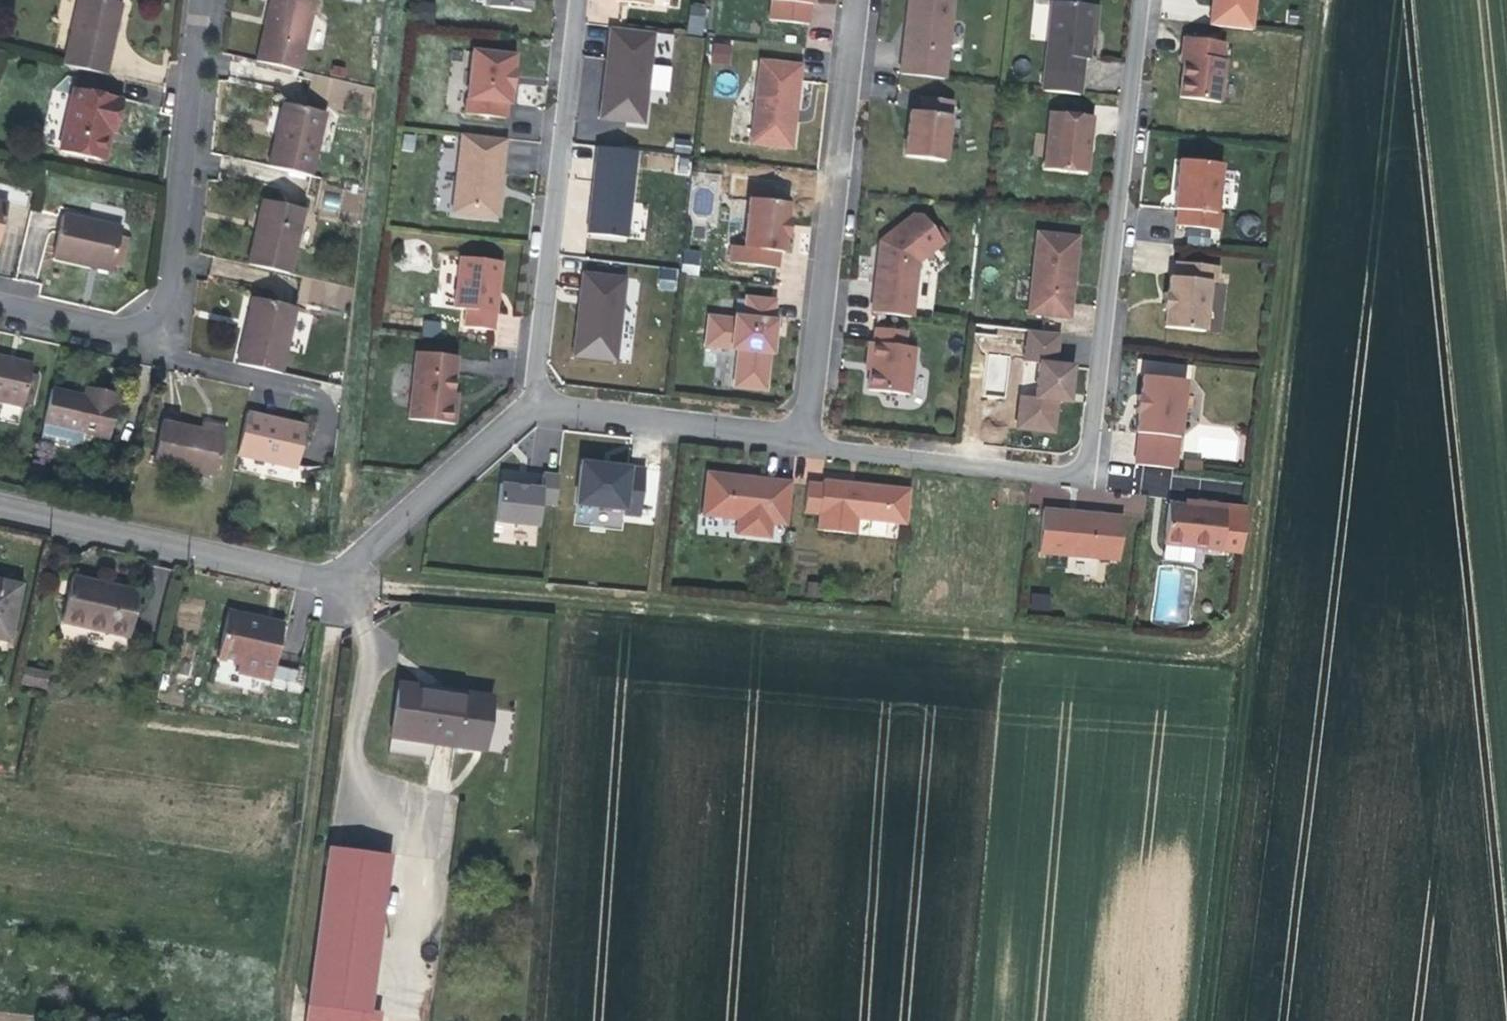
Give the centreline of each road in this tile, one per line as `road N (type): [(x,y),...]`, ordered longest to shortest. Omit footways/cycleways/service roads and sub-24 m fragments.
road 1 (track): [(1207,1020),(1326,0)]
road 2 (track): [(1250,656),(337,577)]
road 3 (residential): [(813,428),(837,444),(1060,471),(1088,464),(1145,0)]
road 4 (residential): [(531,404),(337,577),(0,500)]
road 5 (track): [(401,0),(337,577)]
road 6 (residential): [(0,302),(112,330),(152,324),(169,309),(179,287),(209,0)]
road 7 (track): [(282,1020),(337,577)]
road 8 (residential): [(864,0),(813,428)]
road 9 (residential): [(584,0),(544,368),(531,404)]
road 10 (residential): [(813,428),(531,404)]

